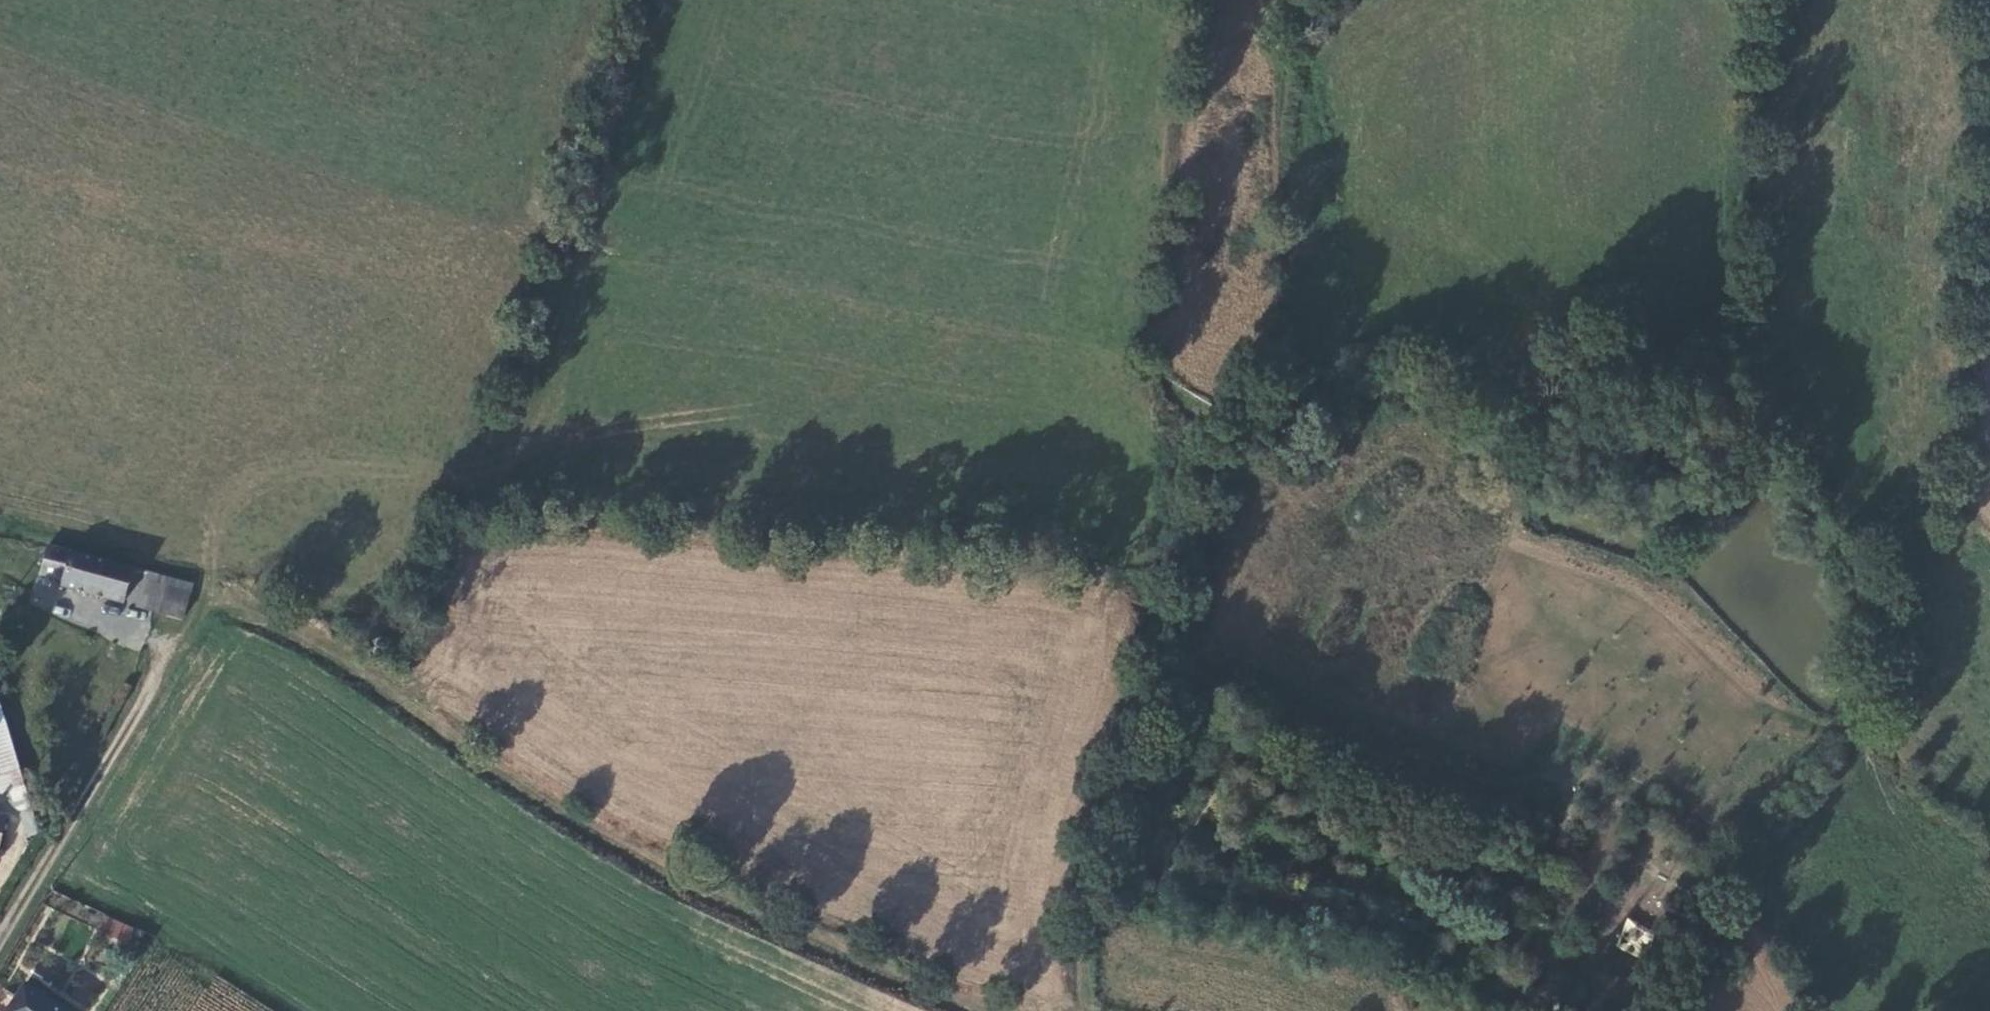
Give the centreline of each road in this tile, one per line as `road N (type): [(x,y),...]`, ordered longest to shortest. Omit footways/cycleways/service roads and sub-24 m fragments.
road 1 (track): [(967,1010),(657,871),(561,817),(219,588),(180,650)]
road 2 (track): [(1,942),(180,650)]

